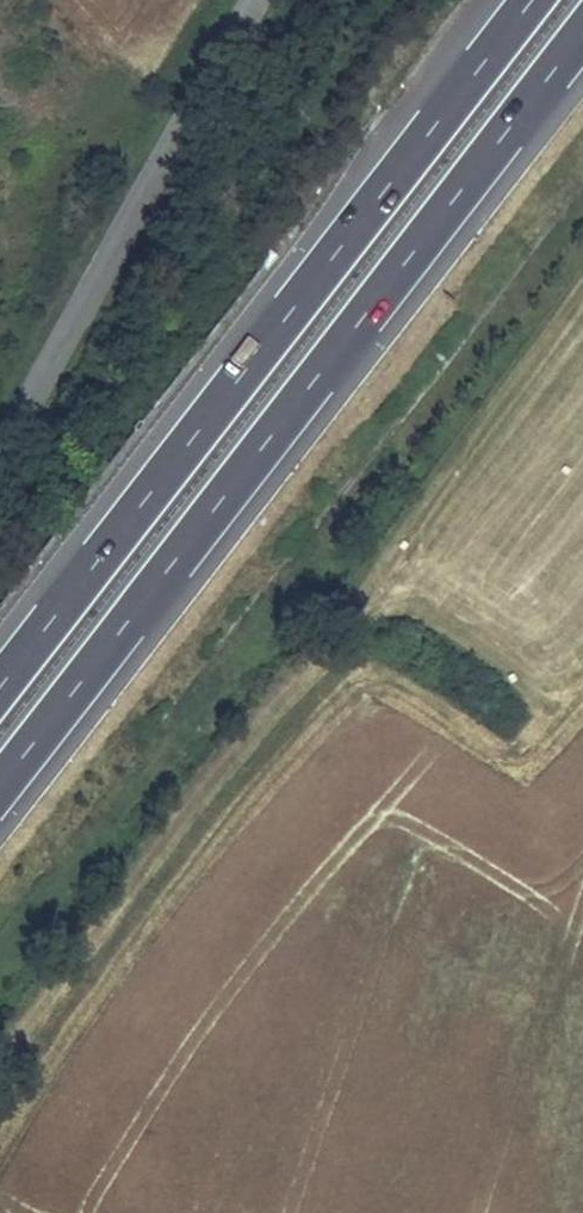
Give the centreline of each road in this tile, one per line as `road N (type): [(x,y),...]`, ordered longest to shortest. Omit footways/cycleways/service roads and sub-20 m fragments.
road 1 (motorway): [(0,785),(582,33)]
road 2 (motorway): [(534,0),(0,689)]
road 3 (track): [(0,1136),(162,890),(336,699),(367,682),(388,683),(490,736),(539,742),(568,732),(582,713)]
road 4 (tertiary): [(0,451),(256,0)]

